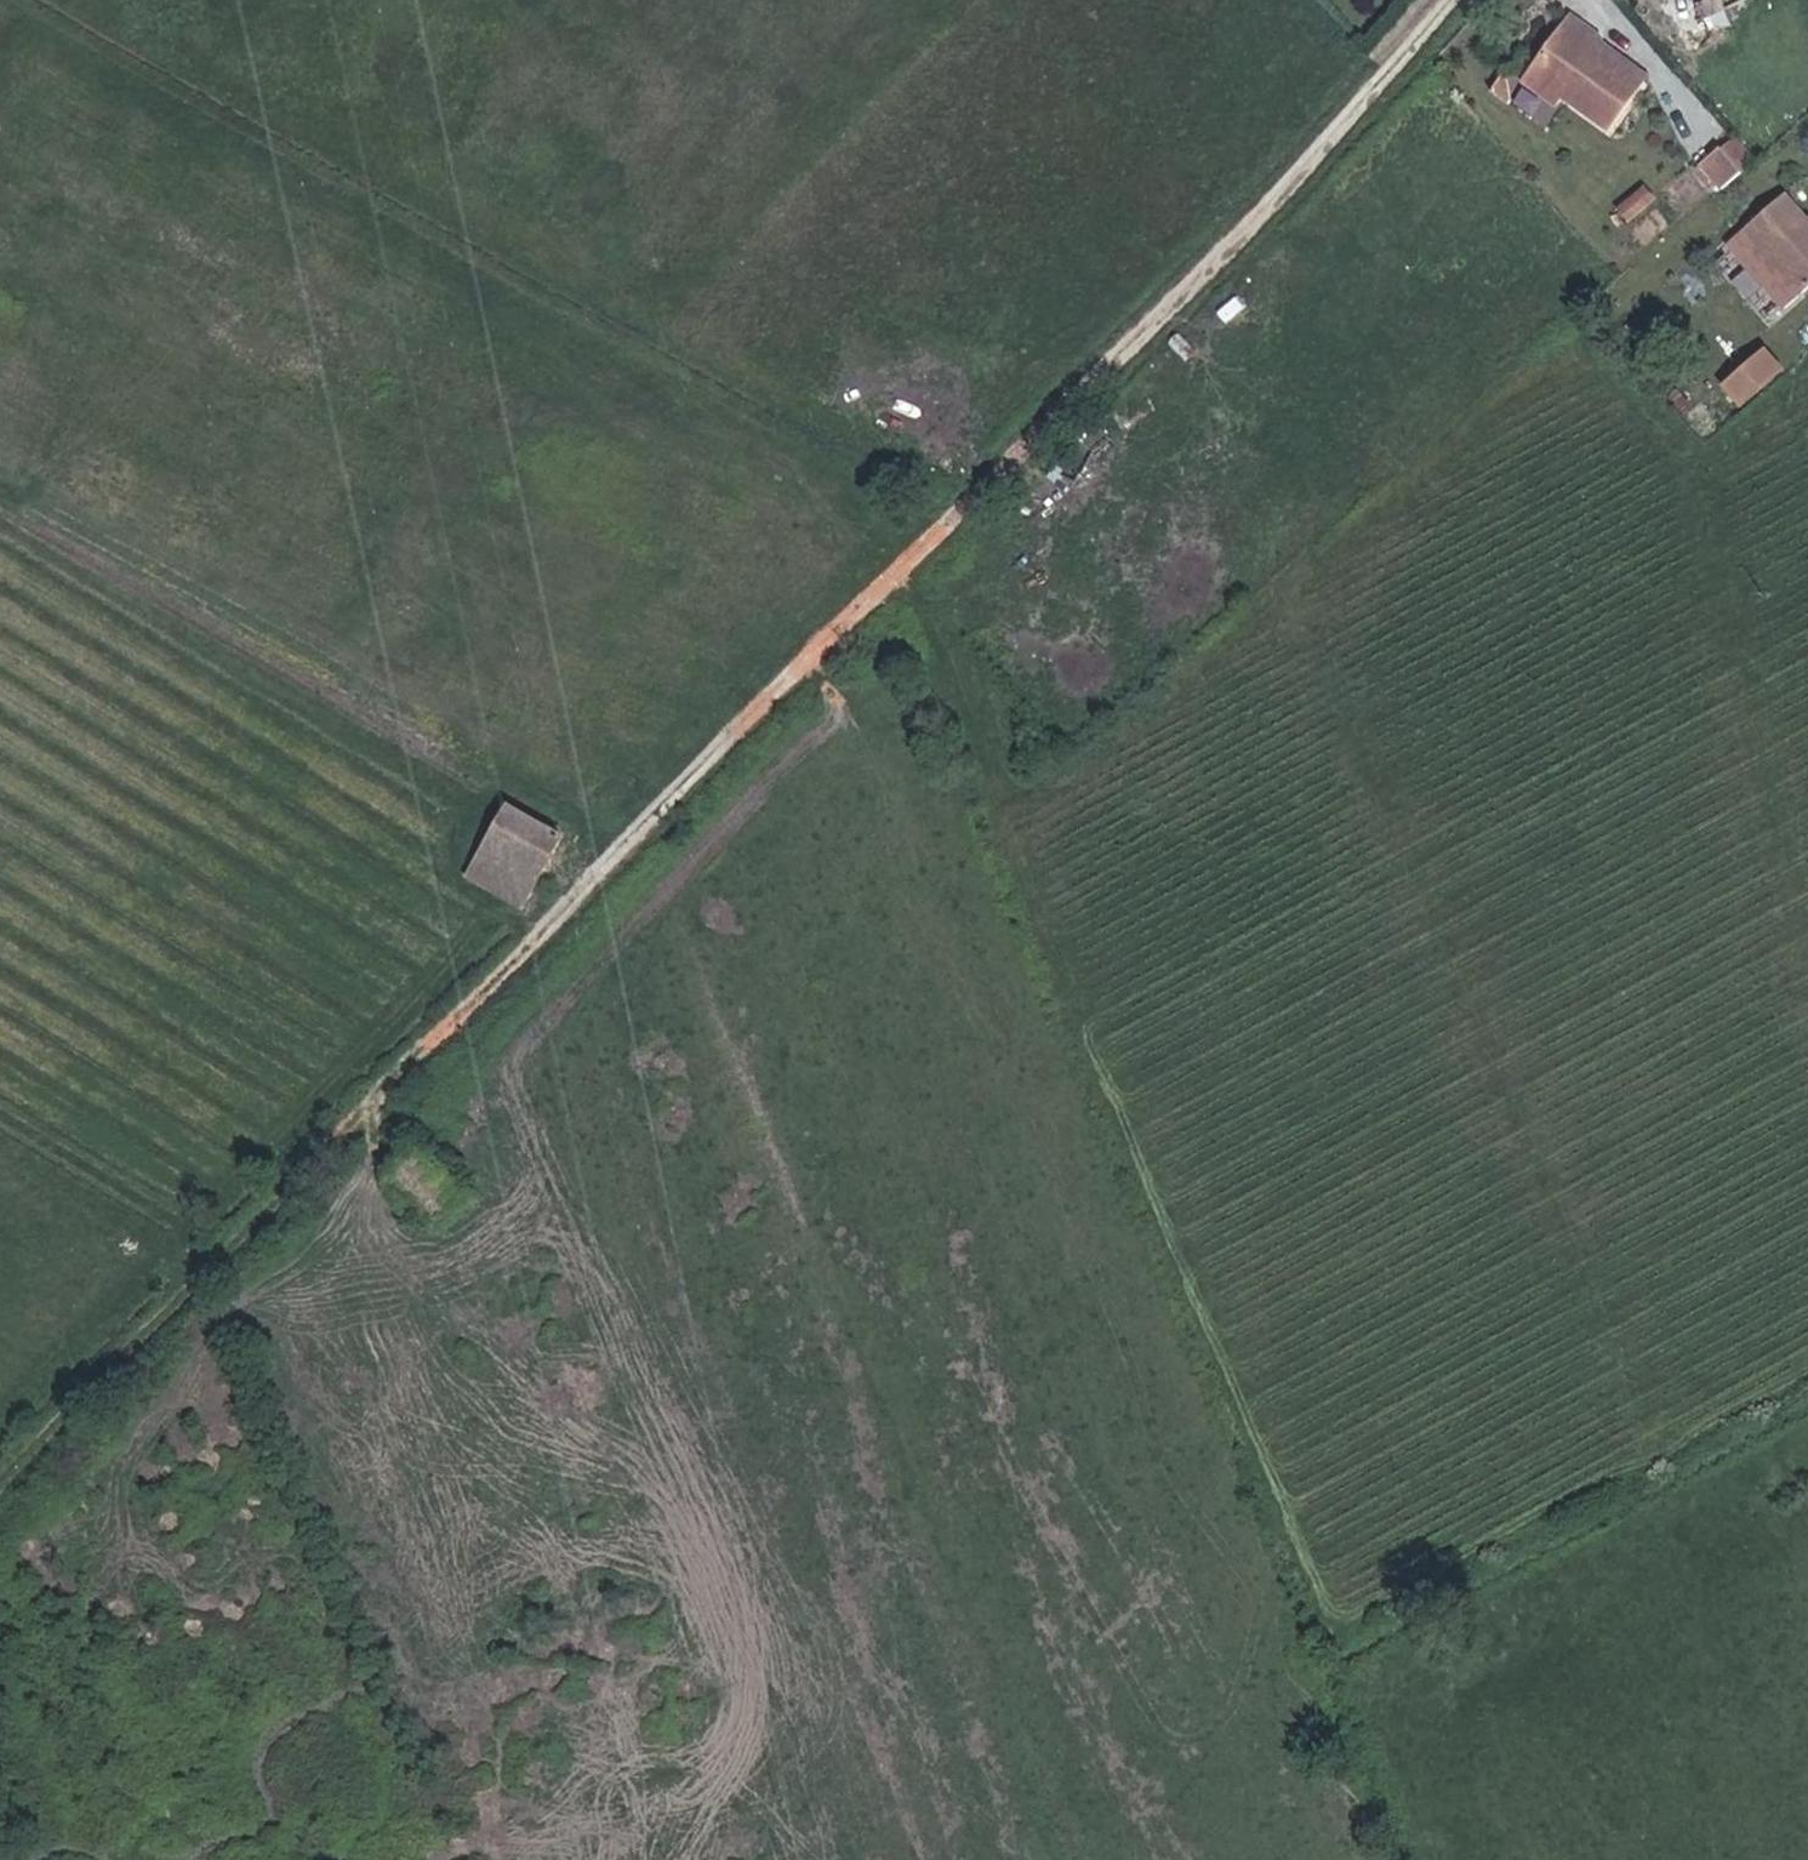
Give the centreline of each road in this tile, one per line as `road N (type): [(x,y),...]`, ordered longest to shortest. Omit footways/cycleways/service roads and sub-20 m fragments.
road 1 (track): [(0,1483),(812,655),(1181,294),(1448,0)]

